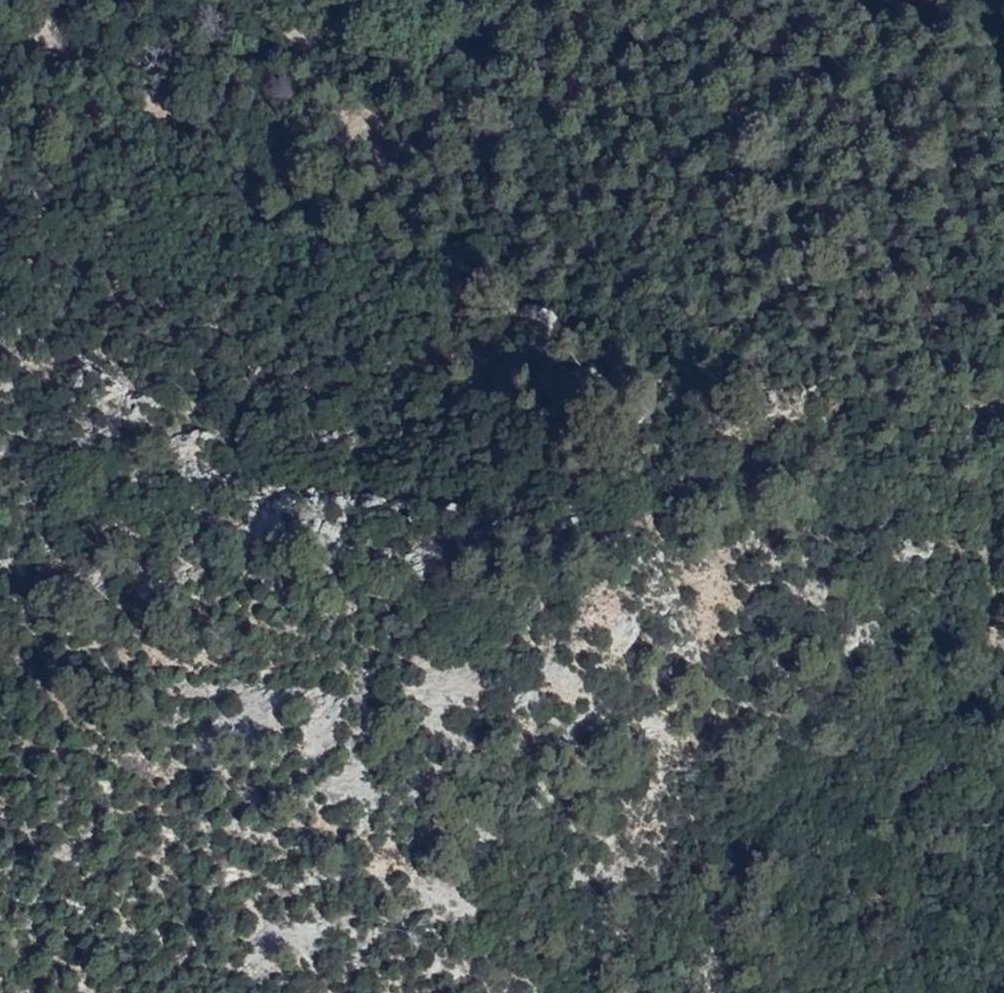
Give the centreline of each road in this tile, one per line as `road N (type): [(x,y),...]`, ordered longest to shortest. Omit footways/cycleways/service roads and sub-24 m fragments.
road 1 (track): [(1003,537),(970,401),(1003,403)]

